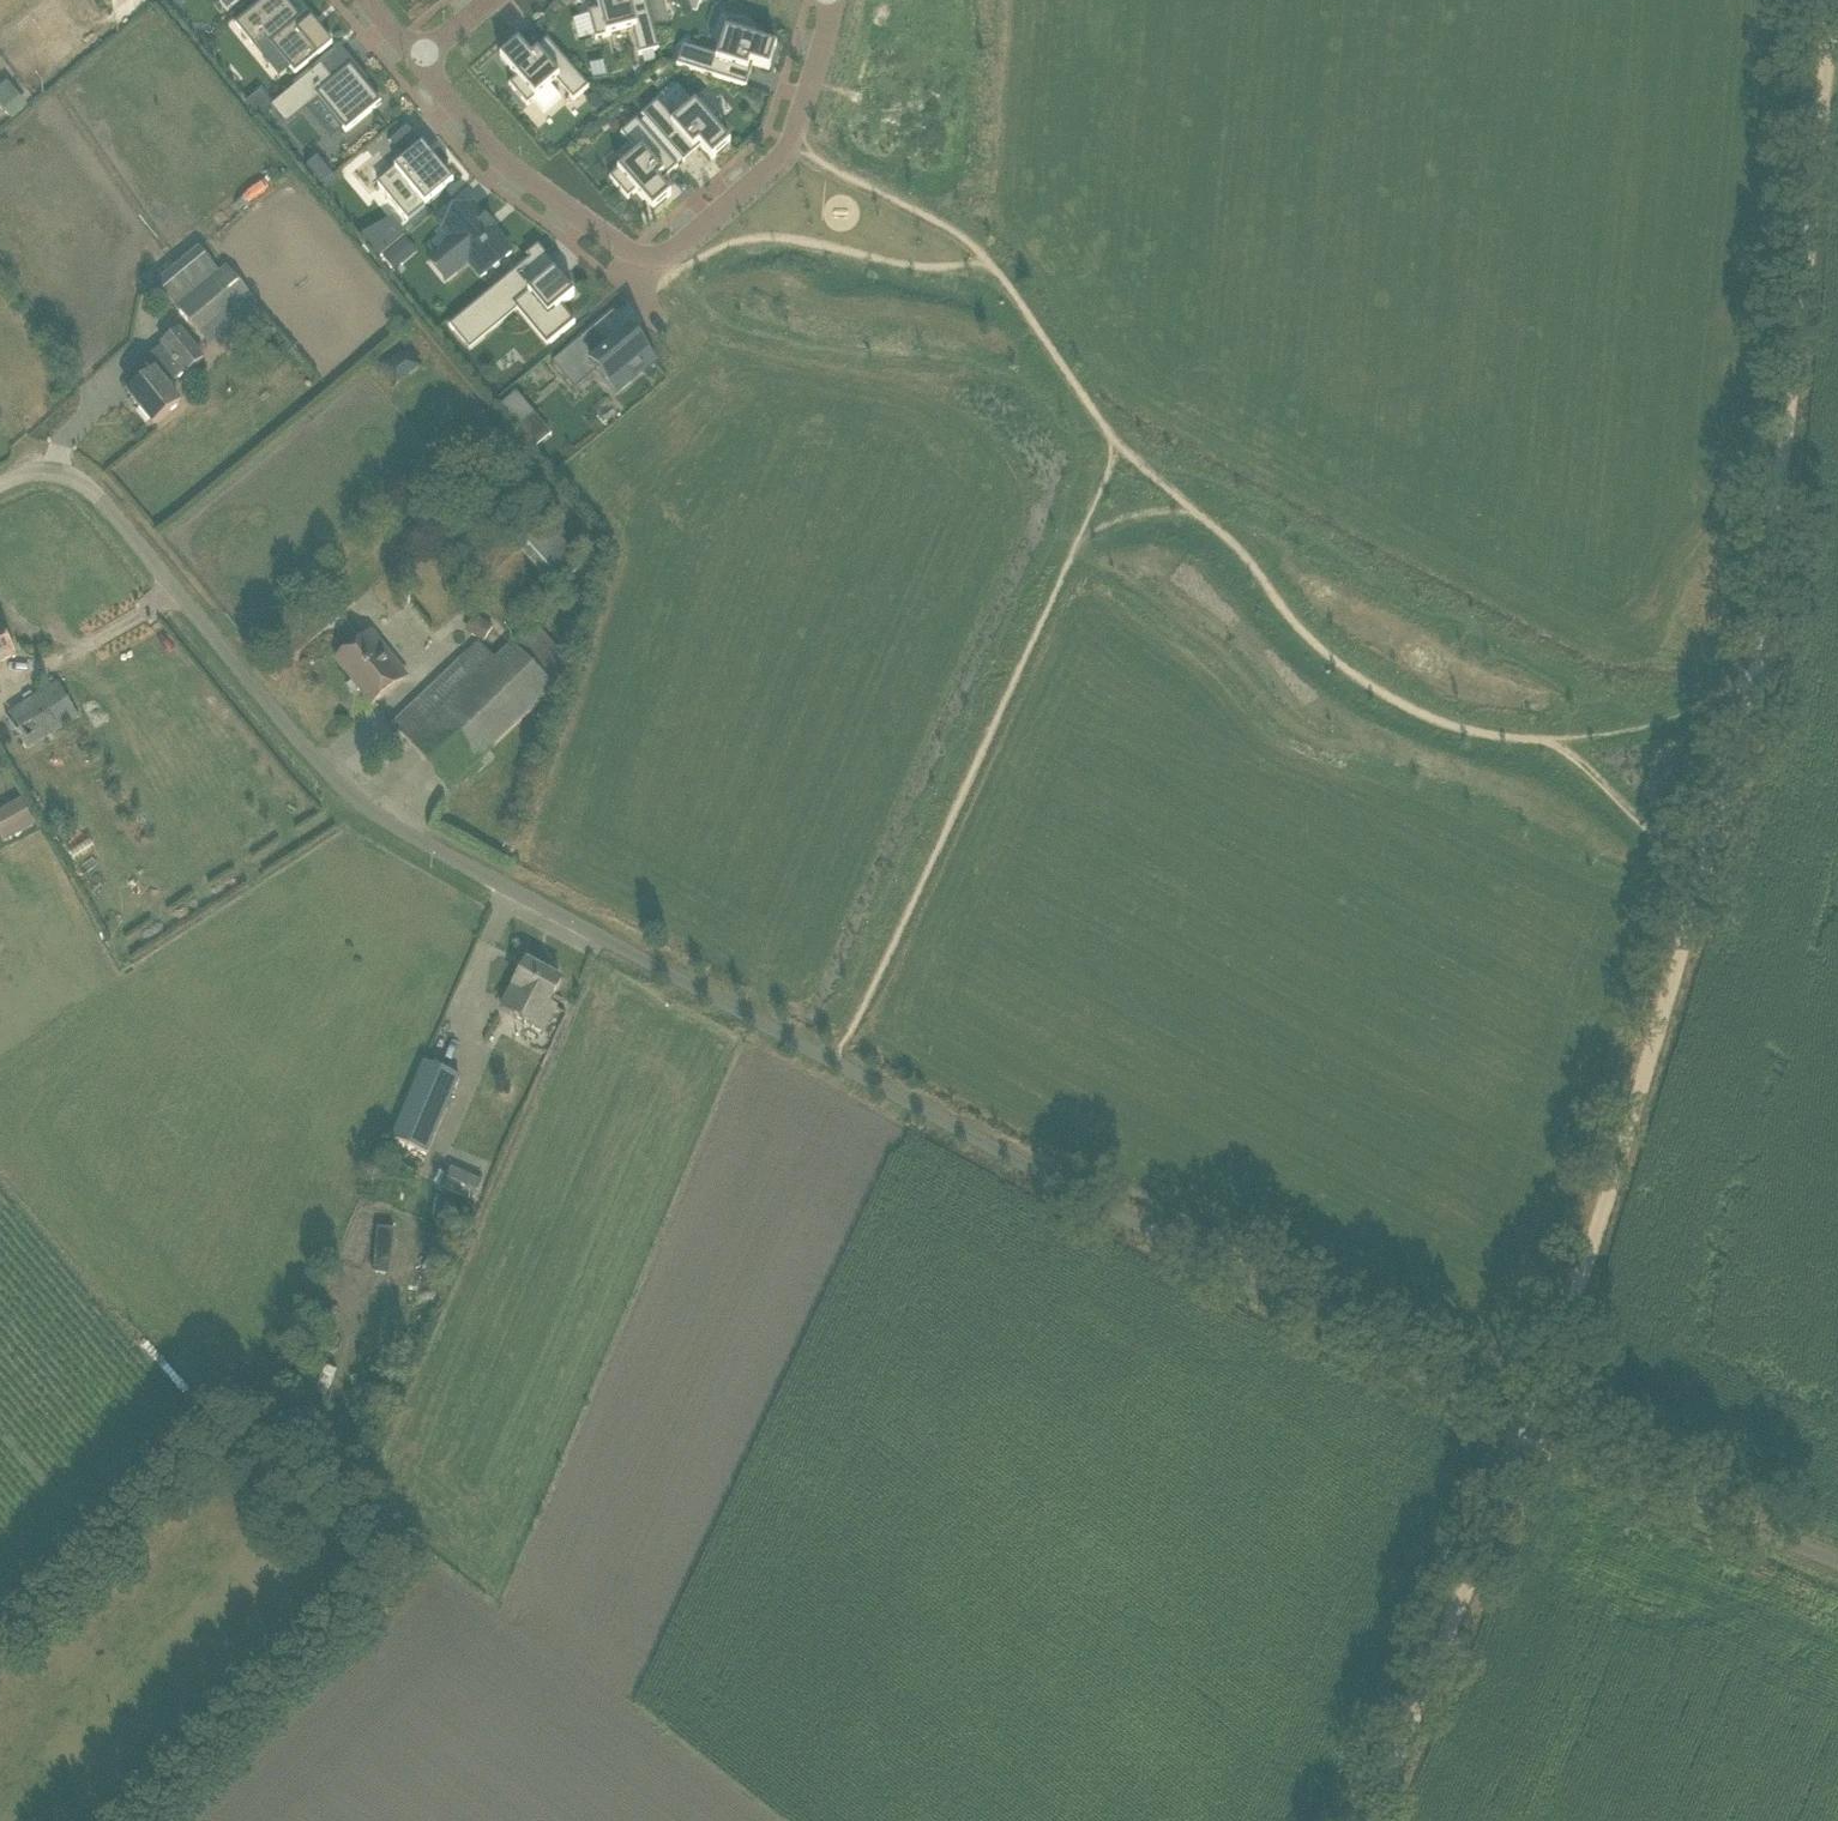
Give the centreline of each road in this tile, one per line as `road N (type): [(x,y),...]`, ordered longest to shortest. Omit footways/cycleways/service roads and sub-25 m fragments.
road 1 (unclassified): [(1837,1560),(1532,1433),(432,848),(358,801),(291,737),(94,490),(46,471),(0,485)]
road 2 (track): [(1837,47),(1763,626),(1748,687),(1532,1433),(1377,1820)]
road 3 (residential): [(836,0),(786,153),(644,277),(502,160),(415,57)]

